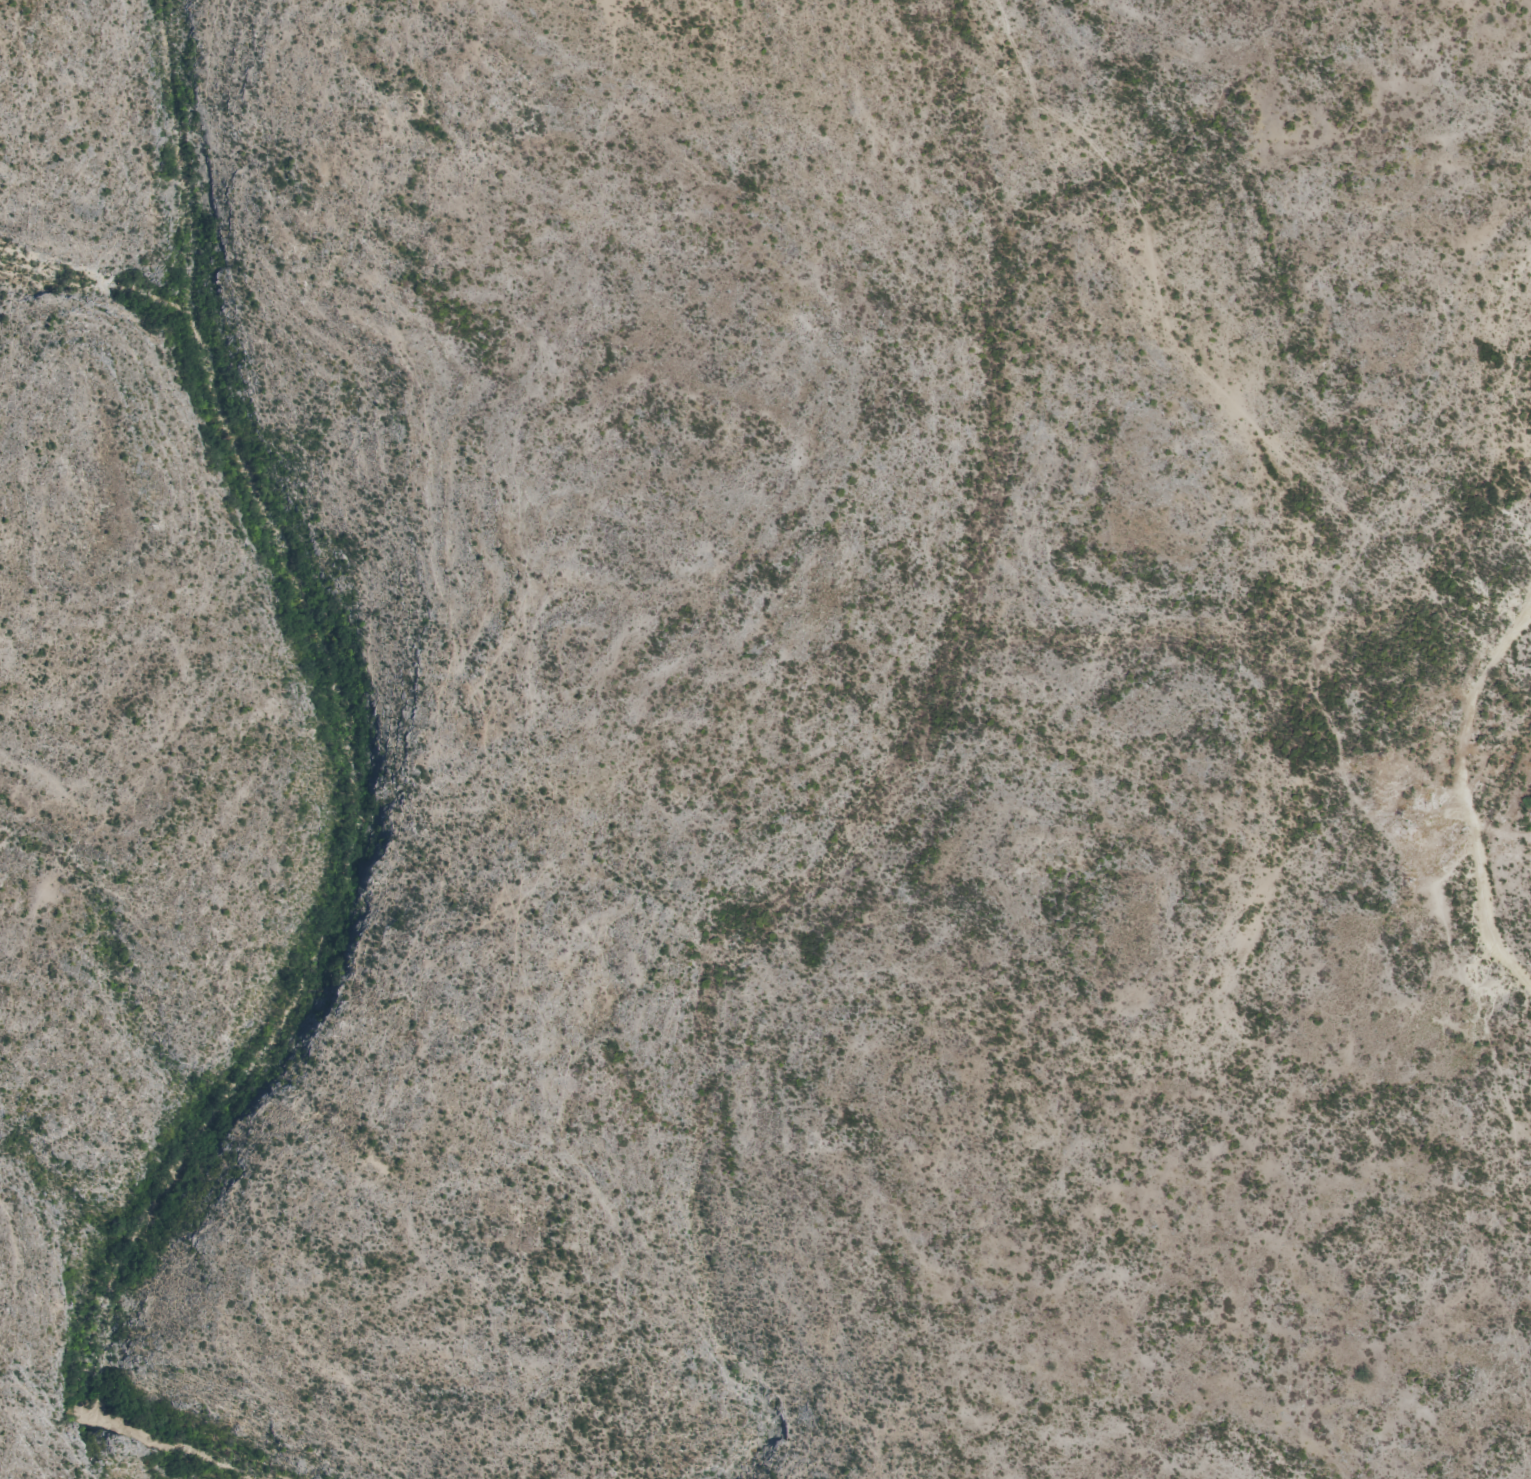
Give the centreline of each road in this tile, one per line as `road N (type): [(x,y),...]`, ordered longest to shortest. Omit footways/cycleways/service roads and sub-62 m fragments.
road 1 (track): [(1005,0),(1068,116),(1108,143),(1141,187),(1162,234),(1176,322),(1284,456),(1412,560),(1499,694),(1530,712)]

